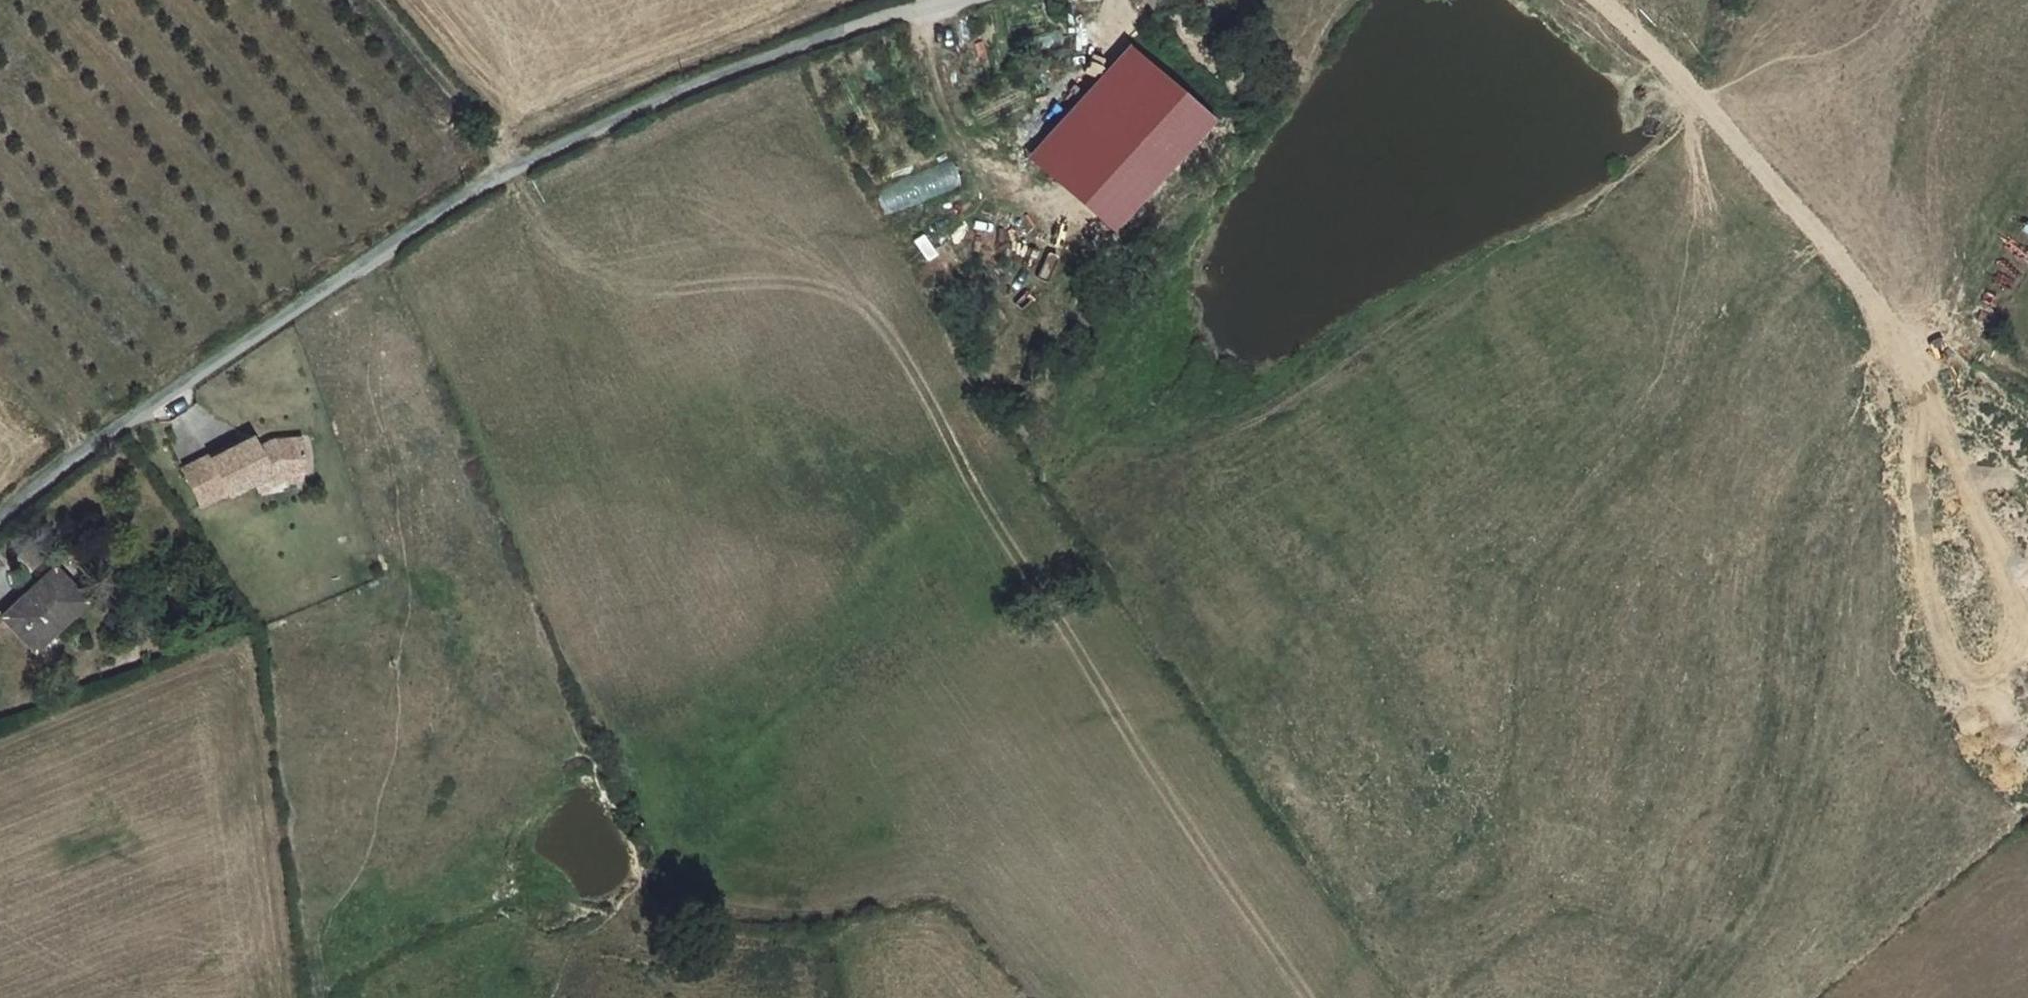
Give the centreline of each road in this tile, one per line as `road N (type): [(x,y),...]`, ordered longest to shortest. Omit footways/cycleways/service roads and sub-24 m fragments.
road 1 (unclassified): [(0,524),(112,431),(517,167),(735,70),(951,0)]

